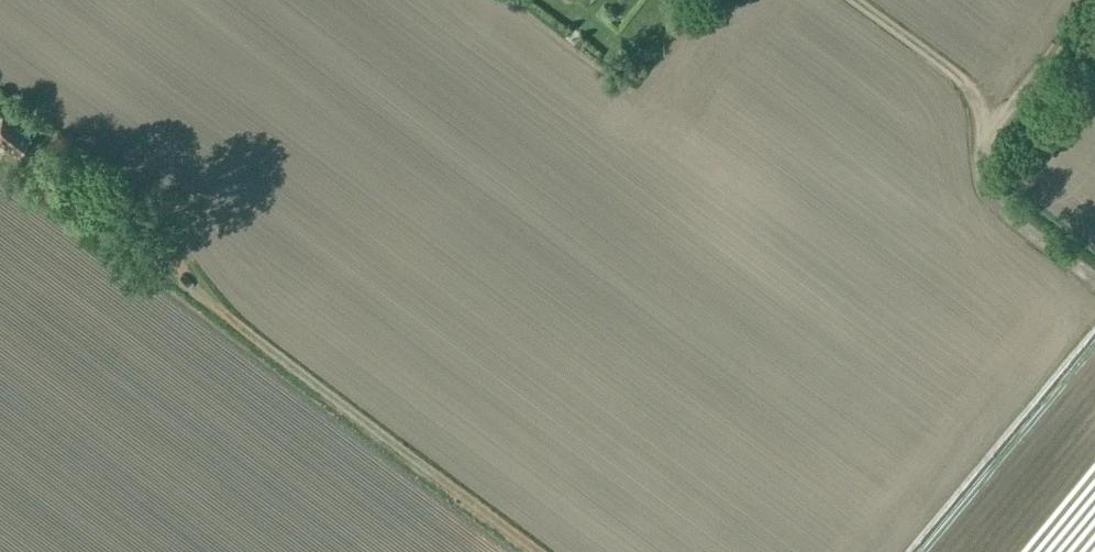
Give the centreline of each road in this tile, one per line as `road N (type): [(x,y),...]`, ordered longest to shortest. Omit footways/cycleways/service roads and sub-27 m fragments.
road 1 (track): [(543,551),(158,251)]

